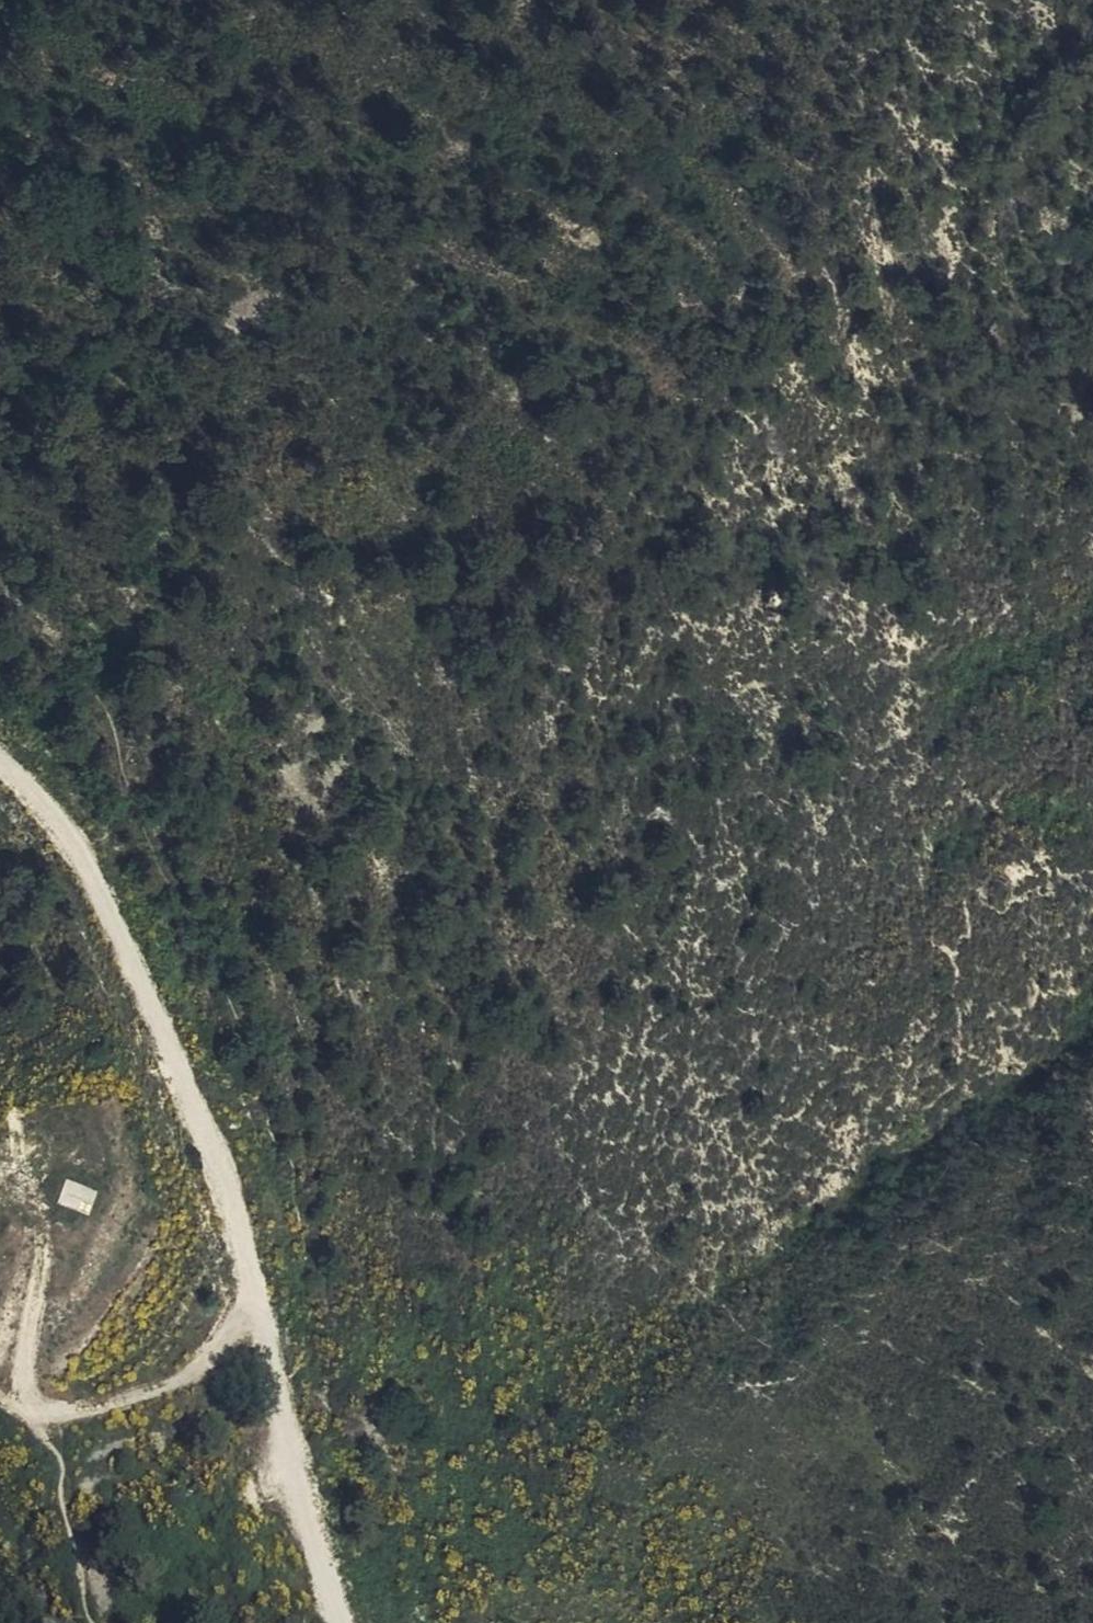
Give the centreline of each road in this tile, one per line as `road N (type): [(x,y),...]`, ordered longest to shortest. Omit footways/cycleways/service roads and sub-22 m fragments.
road 1 (track): [(0,764),(73,818),(157,998),(275,1352),(315,1550),(340,1622)]
road 2 (track): [(46,1426),(162,1389),(257,1297)]

